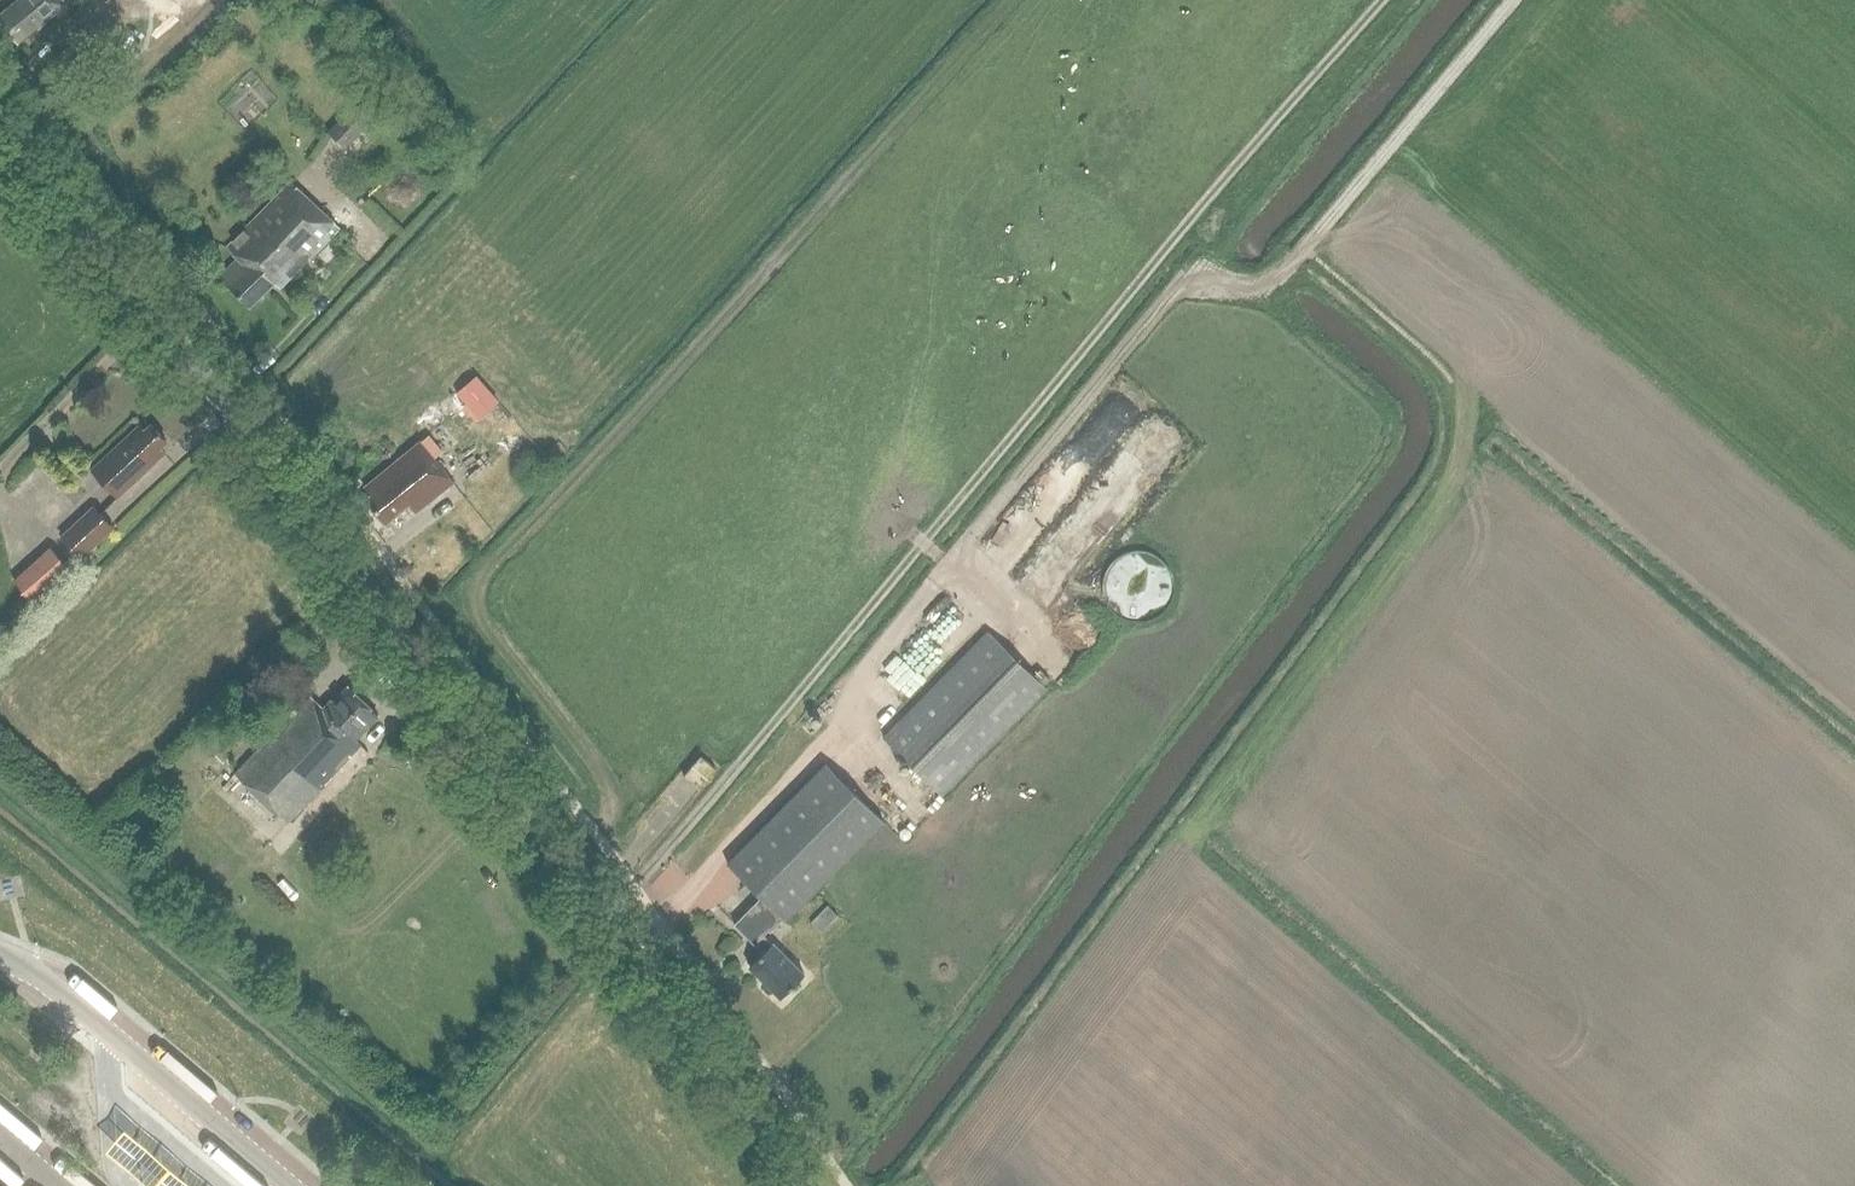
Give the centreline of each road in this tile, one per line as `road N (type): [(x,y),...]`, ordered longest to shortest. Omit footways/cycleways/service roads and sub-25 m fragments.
road 1 (secondary): [(803,1185),(0,109)]

